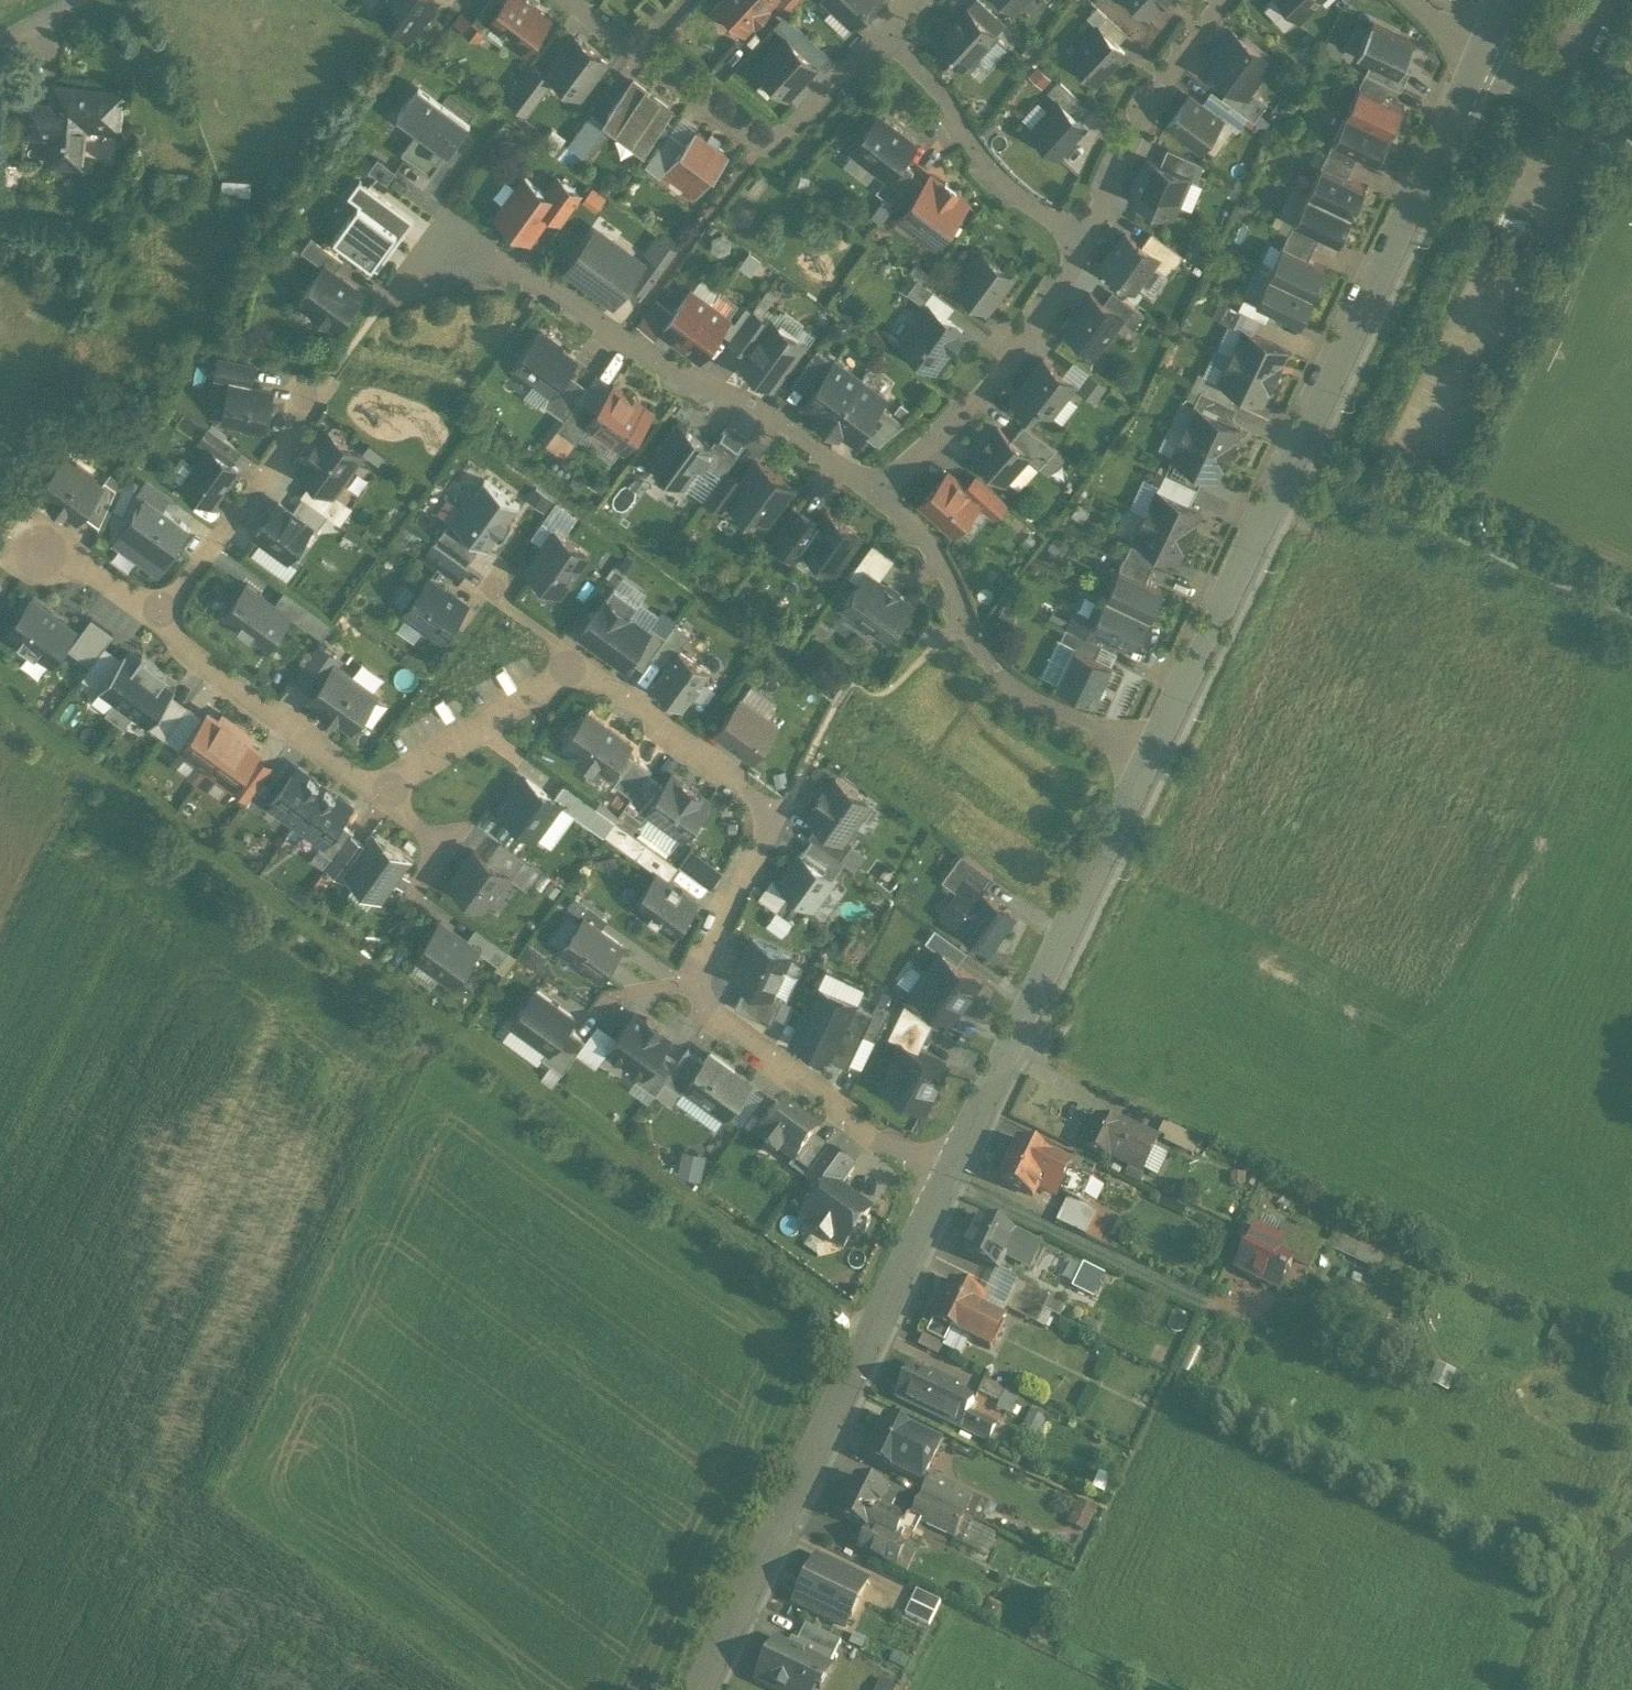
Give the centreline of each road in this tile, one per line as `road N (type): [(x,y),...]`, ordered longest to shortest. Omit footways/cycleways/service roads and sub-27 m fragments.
road 1 (tertiary): [(1476,57),(1153,753)]
road 2 (tertiary): [(950,1178),(700,1689)]
road 3 (residential): [(868,490),(813,442),(764,413),(672,377),(534,284),(426,245)]
road 4 (tertiary): [(1153,753),(950,1178)]
road 5 (residential): [(691,979),(762,810),(752,794),(581,676)]
road 6 (residential): [(569,0),(762,143),(802,115),(882,33)]
road 7 (residential): [(1153,753),(1011,684),(966,626),(933,557),(868,490)]
road 8 (residential): [(1085,231),(1016,351),(945,431),(868,490)]
road 9 (residential): [(950,1178),(822,1098),(702,1003),(691,979)]
road 10 (residential): [(1085,231),(1022,200),(981,166),(926,77),(882,33)]
road 11 (residential): [(161,619),(308,414),(321,382)]
road 12 (residential): [(1222,0),(1160,83),(1085,231)]
road 13 (residential): [(362,781),(161,619)]
road 14 (residential): [(581,676),(563,676),(413,774),(362,781)]
road 15 (residential): [(161,619),(26,516)]
road 16 (residential): [(362,781),(445,845),(418,883)]
road 17 (residential): [(581,676),(570,650),(488,589)]

